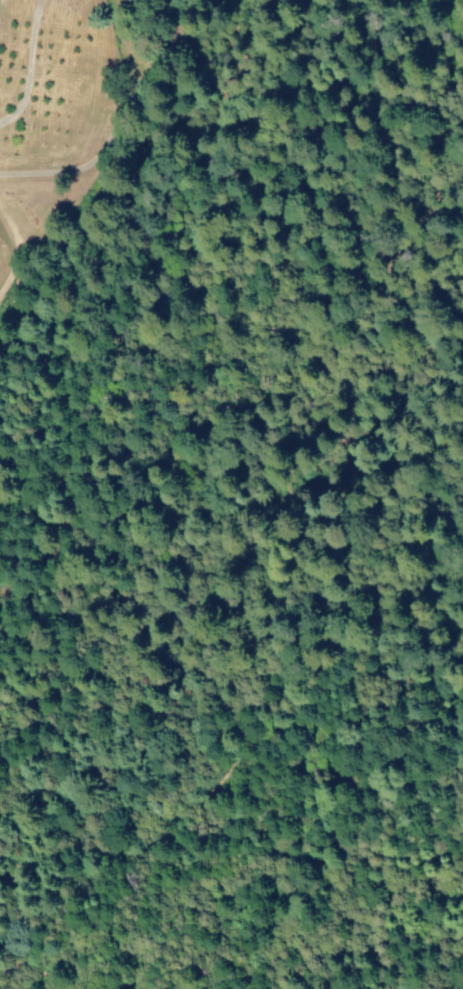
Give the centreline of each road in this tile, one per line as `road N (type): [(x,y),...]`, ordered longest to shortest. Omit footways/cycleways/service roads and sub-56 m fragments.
road 1 (residential): [(0,674),(69,612),(193,526),(252,403)]

